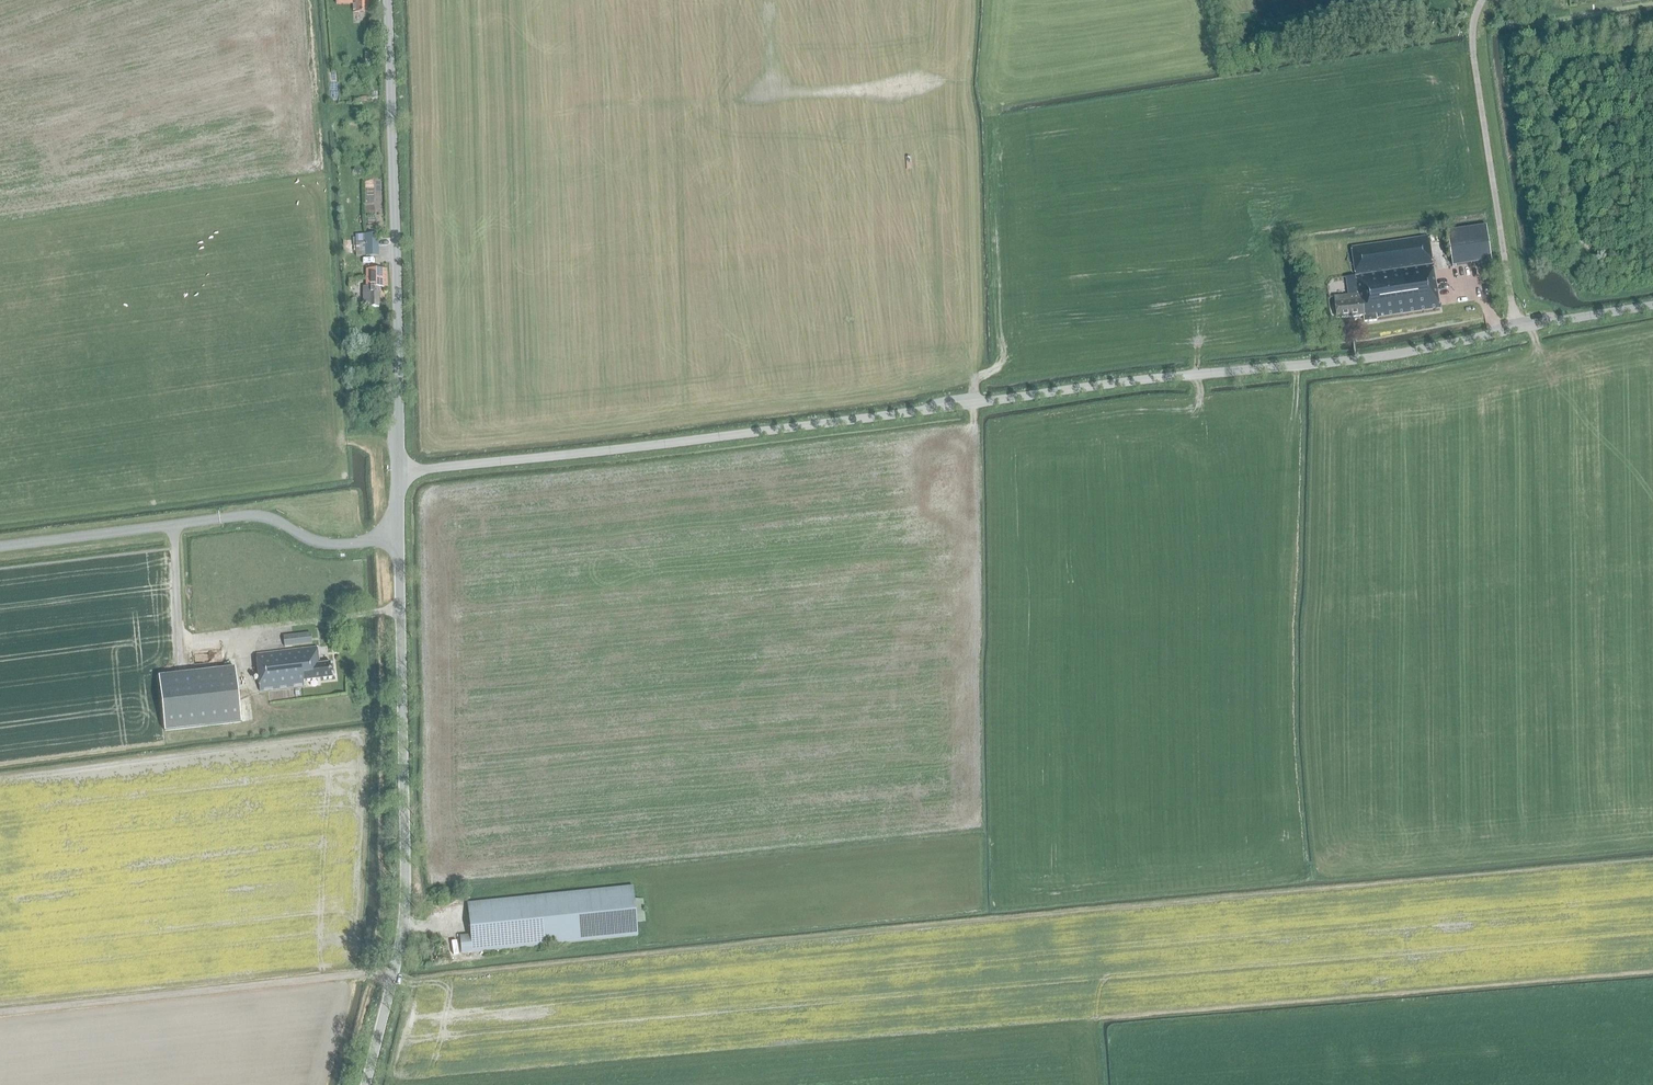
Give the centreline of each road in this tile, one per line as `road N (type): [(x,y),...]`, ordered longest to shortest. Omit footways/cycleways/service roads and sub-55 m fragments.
road 1 (unclassified): [(400,471),(1365,358),(1652,305)]
road 2 (unclassified): [(365,1084),(403,926),(400,471)]
road 3 (unclassified): [(400,471),(387,0)]

